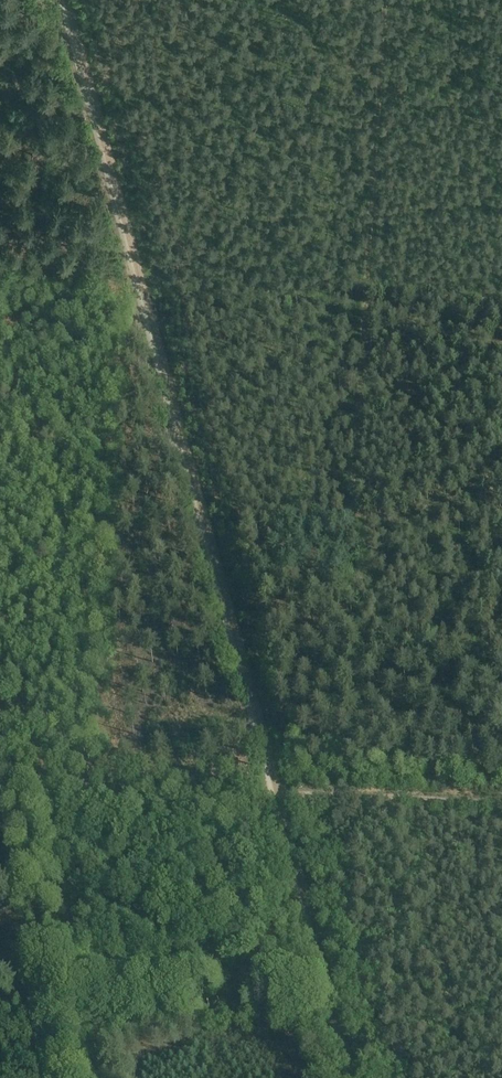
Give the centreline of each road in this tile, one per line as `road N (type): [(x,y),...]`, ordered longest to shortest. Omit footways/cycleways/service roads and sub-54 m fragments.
road 1 (track): [(354,1077),(67,0)]
road 2 (track): [(0,762),(242,775),(273,792),(501,804)]

